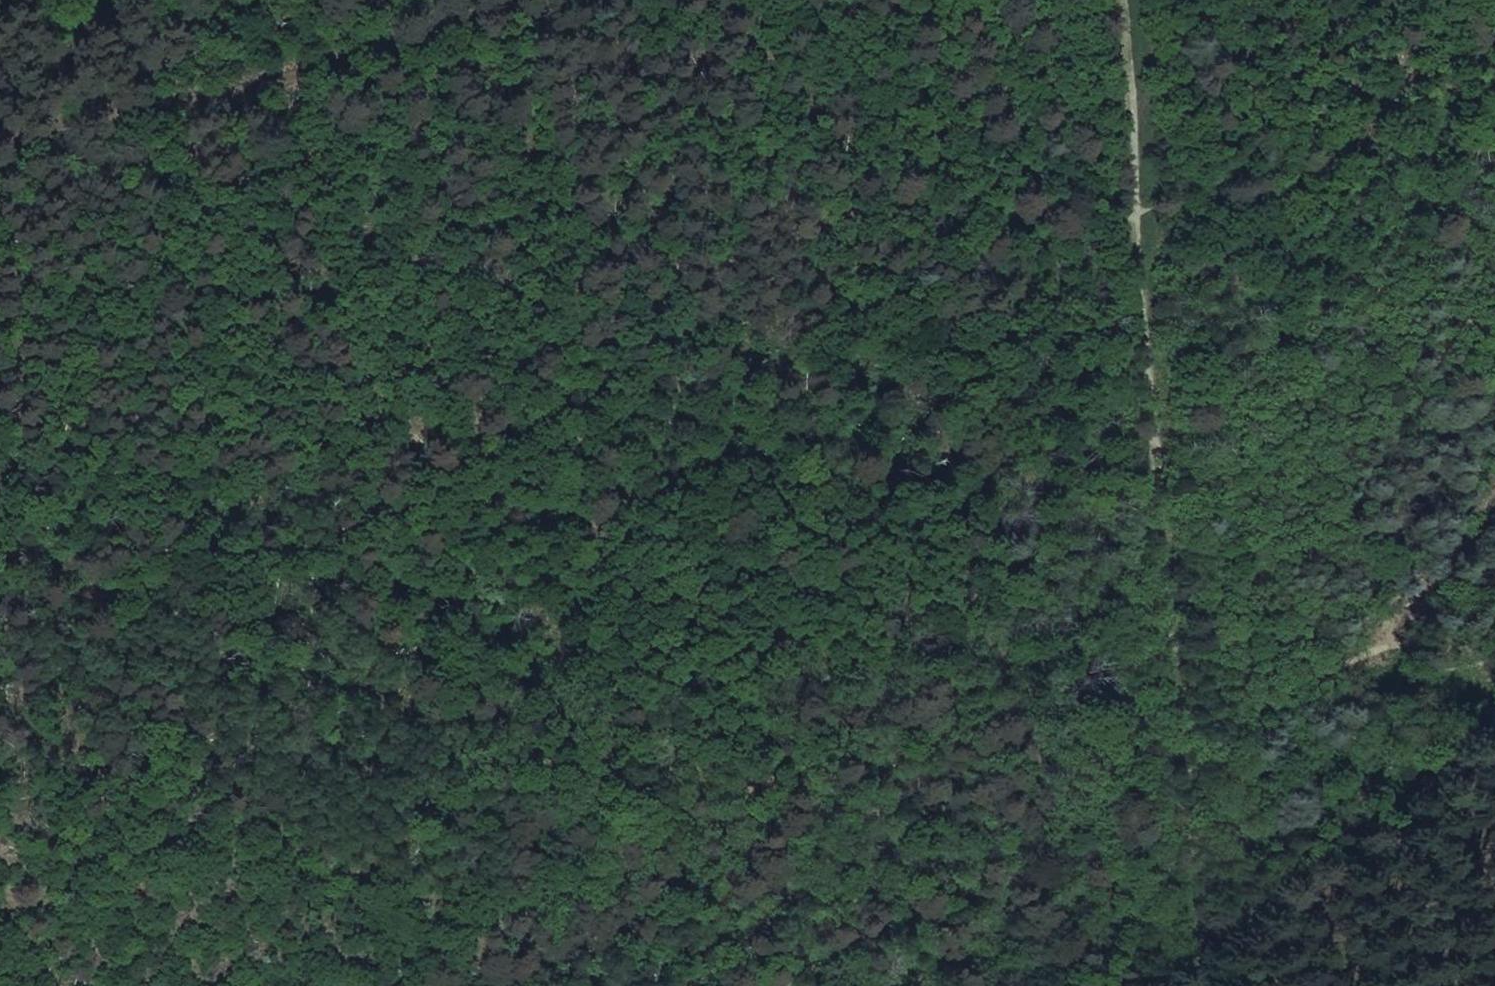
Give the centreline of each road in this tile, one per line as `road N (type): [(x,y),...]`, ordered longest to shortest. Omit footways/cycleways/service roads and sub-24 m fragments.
road 1 (track): [(545,0),(283,83),(134,111),(76,134),(0,137)]
road 2 (track): [(1494,503),(1372,640),(1372,672),(1393,682),(1445,679),(1494,662)]

